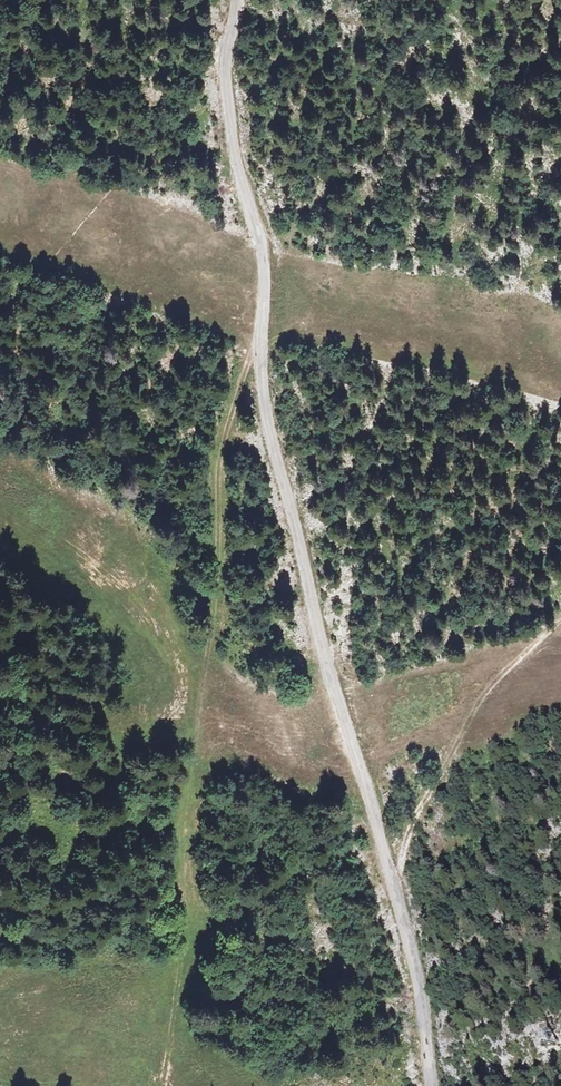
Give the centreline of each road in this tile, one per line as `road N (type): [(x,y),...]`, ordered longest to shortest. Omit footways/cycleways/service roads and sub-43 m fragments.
road 1 (unclassified): [(237,0),(225,72),(263,267),(264,408),(329,675),(403,929),(428,1085)]
road 2 (track): [(260,337),(238,387),(224,481),(225,546),(162,1085)]
road 3 (track): [(386,870),(475,704),(560,617)]

